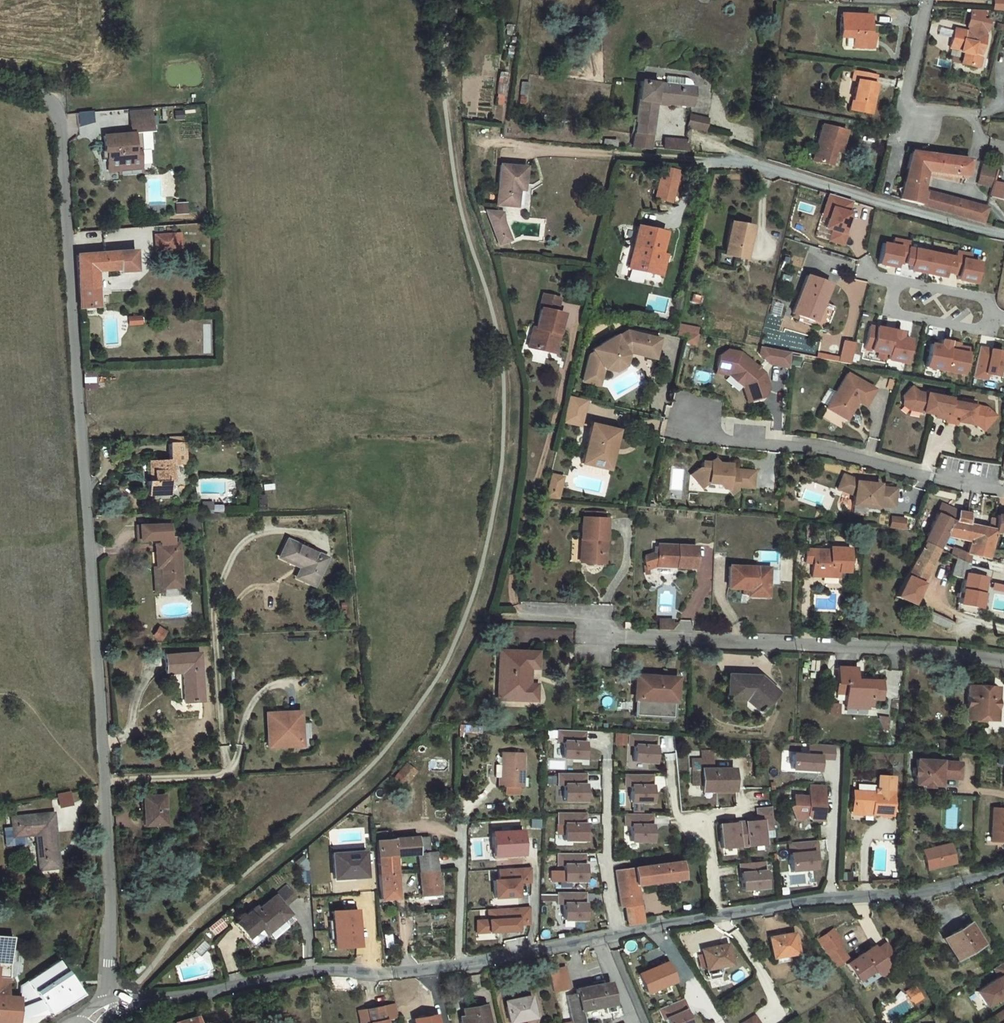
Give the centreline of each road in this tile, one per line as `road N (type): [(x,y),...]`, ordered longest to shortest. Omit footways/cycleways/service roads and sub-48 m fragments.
road 1 (unclassified): [(0,102),(40,112),(61,130),(98,546),(113,1003)]
road 2 (unclassified): [(618,934),(459,964),(319,970),(113,1003)]
road 3 (residential): [(522,612),(590,616),(607,637),(1003,660)]
road 4 (residential): [(1003,491),(715,437),(692,416)]
road 5 (residential): [(718,162),(756,165),(1003,234)]
road 6 (unclassified): [(1003,869),(925,892),(718,916)]
road 7 (residential): [(607,761),(606,870),(618,934)]
road 8 (residential): [(896,287),(898,314),(979,329),(994,316)]
road 9 (residential): [(928,0),(905,104),(916,120)]

